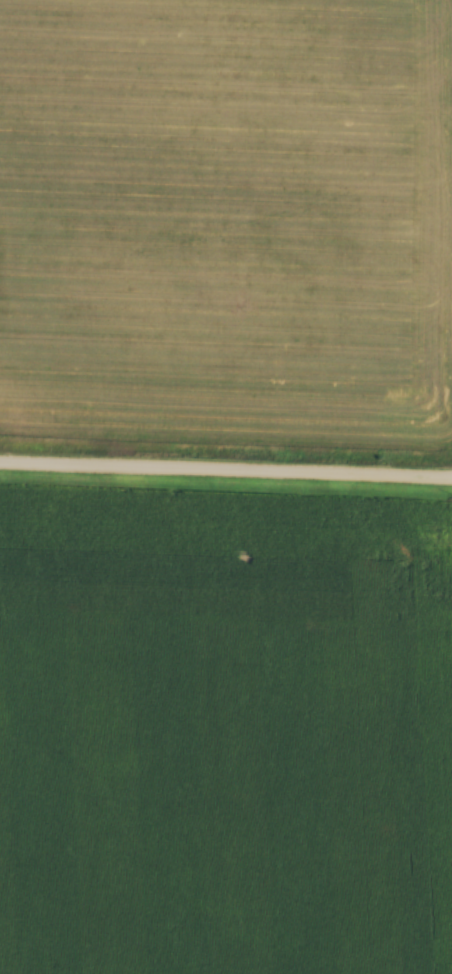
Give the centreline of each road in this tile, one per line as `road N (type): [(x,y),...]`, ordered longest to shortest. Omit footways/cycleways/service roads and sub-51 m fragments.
road 1 (residential): [(451,476),(0,461)]

